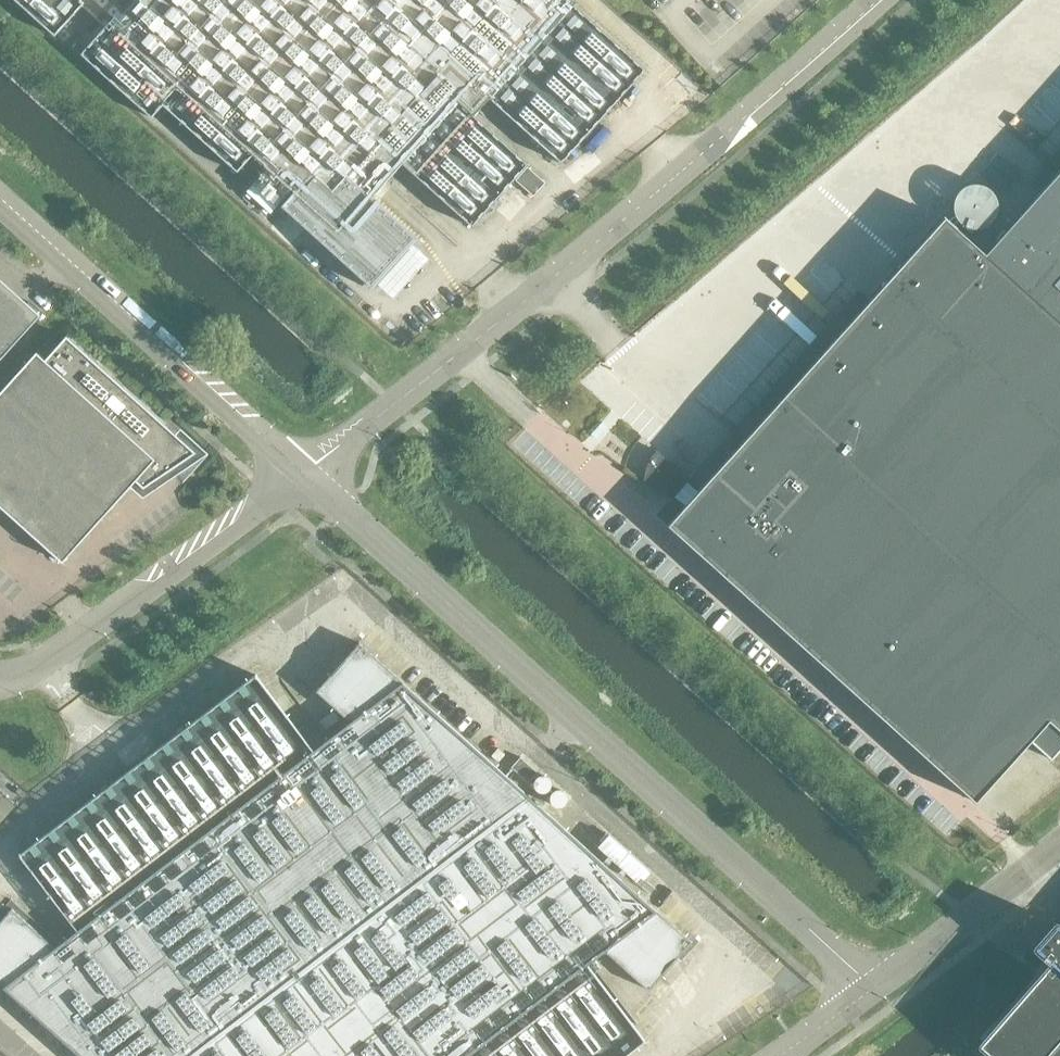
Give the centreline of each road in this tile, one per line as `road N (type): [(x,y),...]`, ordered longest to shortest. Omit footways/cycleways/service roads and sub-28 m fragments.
road 1 (unclassified): [(876,990),(306,474)]
road 2 (unclassified): [(306,474),(561,275),(871,0)]
road 3 (unclassified): [(0,207),(306,474)]
road 4 (unclassified): [(306,474),(48,663),(0,679)]
road 5 (unclassified): [(876,990),(1059,854)]

